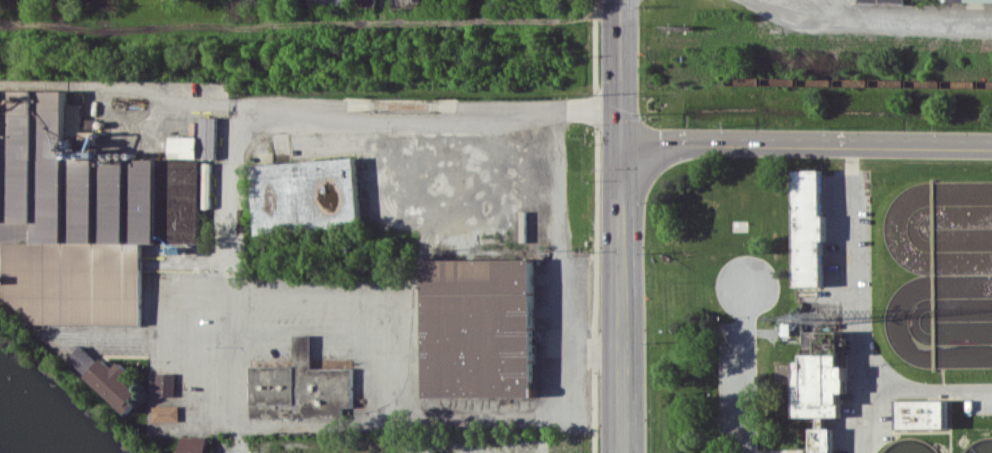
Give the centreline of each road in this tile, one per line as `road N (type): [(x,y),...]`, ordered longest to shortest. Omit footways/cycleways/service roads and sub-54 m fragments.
road 1 (primary): [(626,452),(623,0)]
road 2 (residential): [(991,144),(624,140)]

